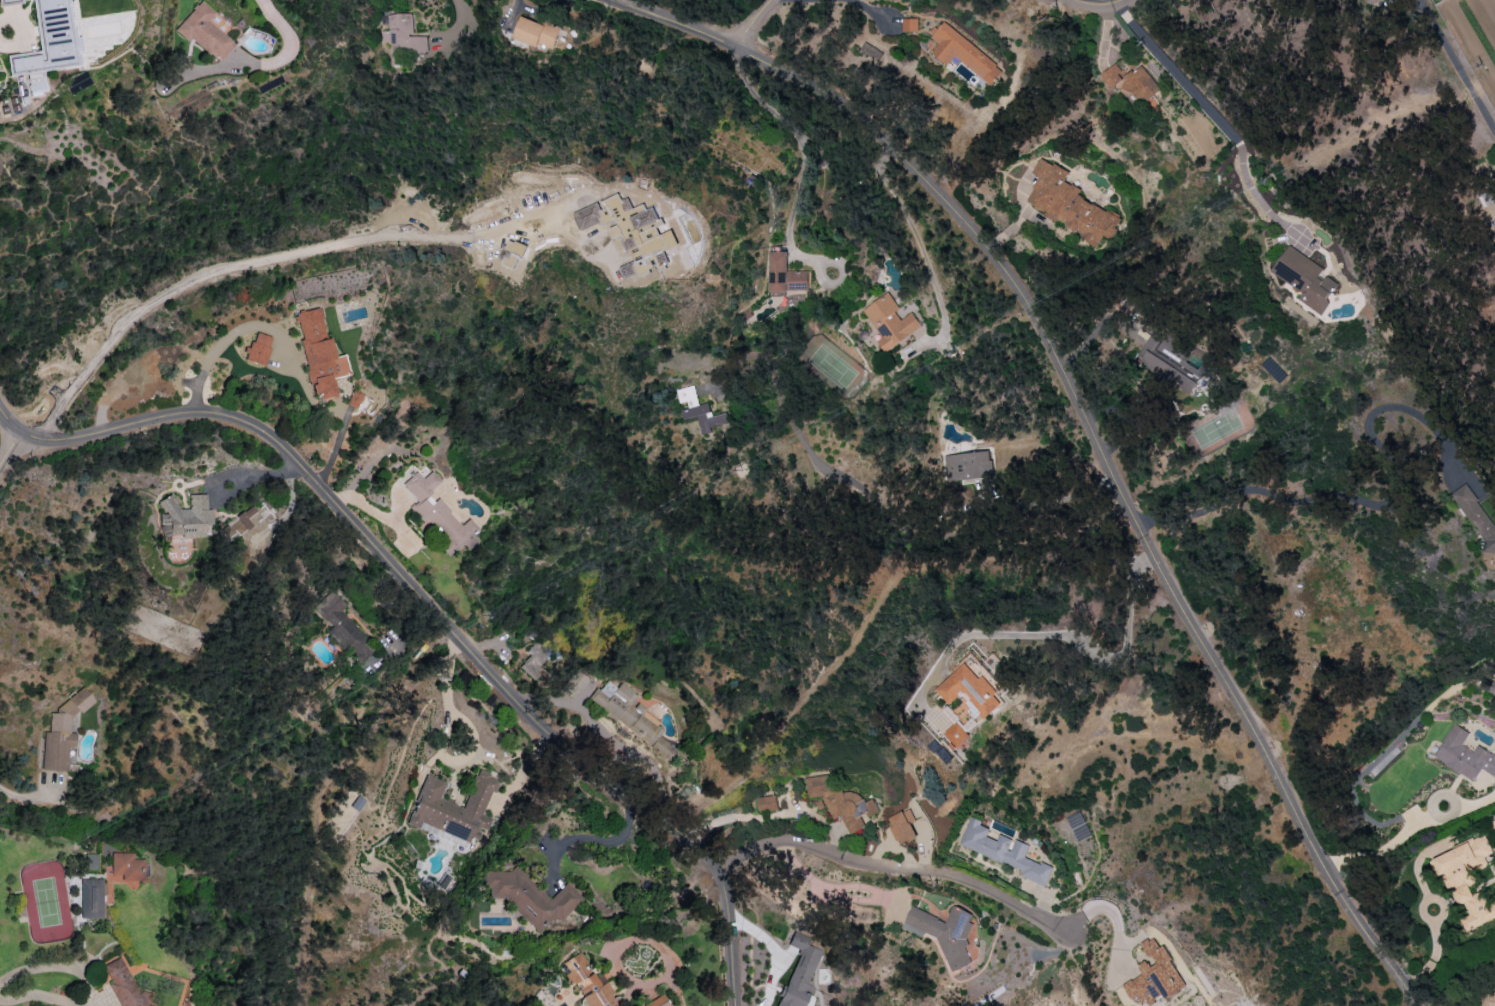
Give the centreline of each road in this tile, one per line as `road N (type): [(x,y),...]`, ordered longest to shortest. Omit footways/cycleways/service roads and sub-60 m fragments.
road 1 (residential): [(1415,1005),(1324,872),(1011,275),(906,158),(829,102),(604,0)]
road 2 (residential): [(734,1005),(708,816),(684,791),(508,695),(273,440),(212,415),(39,438),(15,428),(0,408)]

